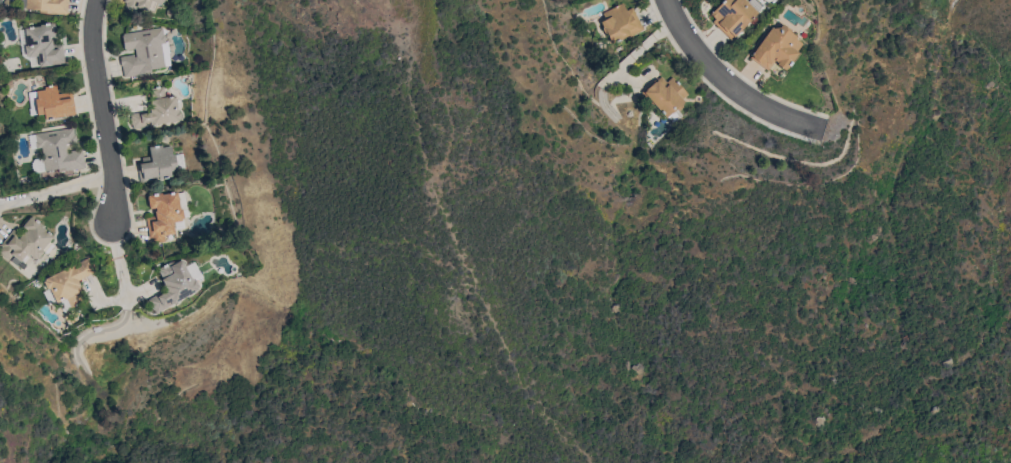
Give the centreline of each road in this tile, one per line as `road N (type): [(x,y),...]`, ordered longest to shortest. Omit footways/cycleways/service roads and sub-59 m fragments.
road 1 (residential): [(101,0),(95,29),(115,226)]
road 2 (residential): [(822,132),(729,90),(667,0)]

